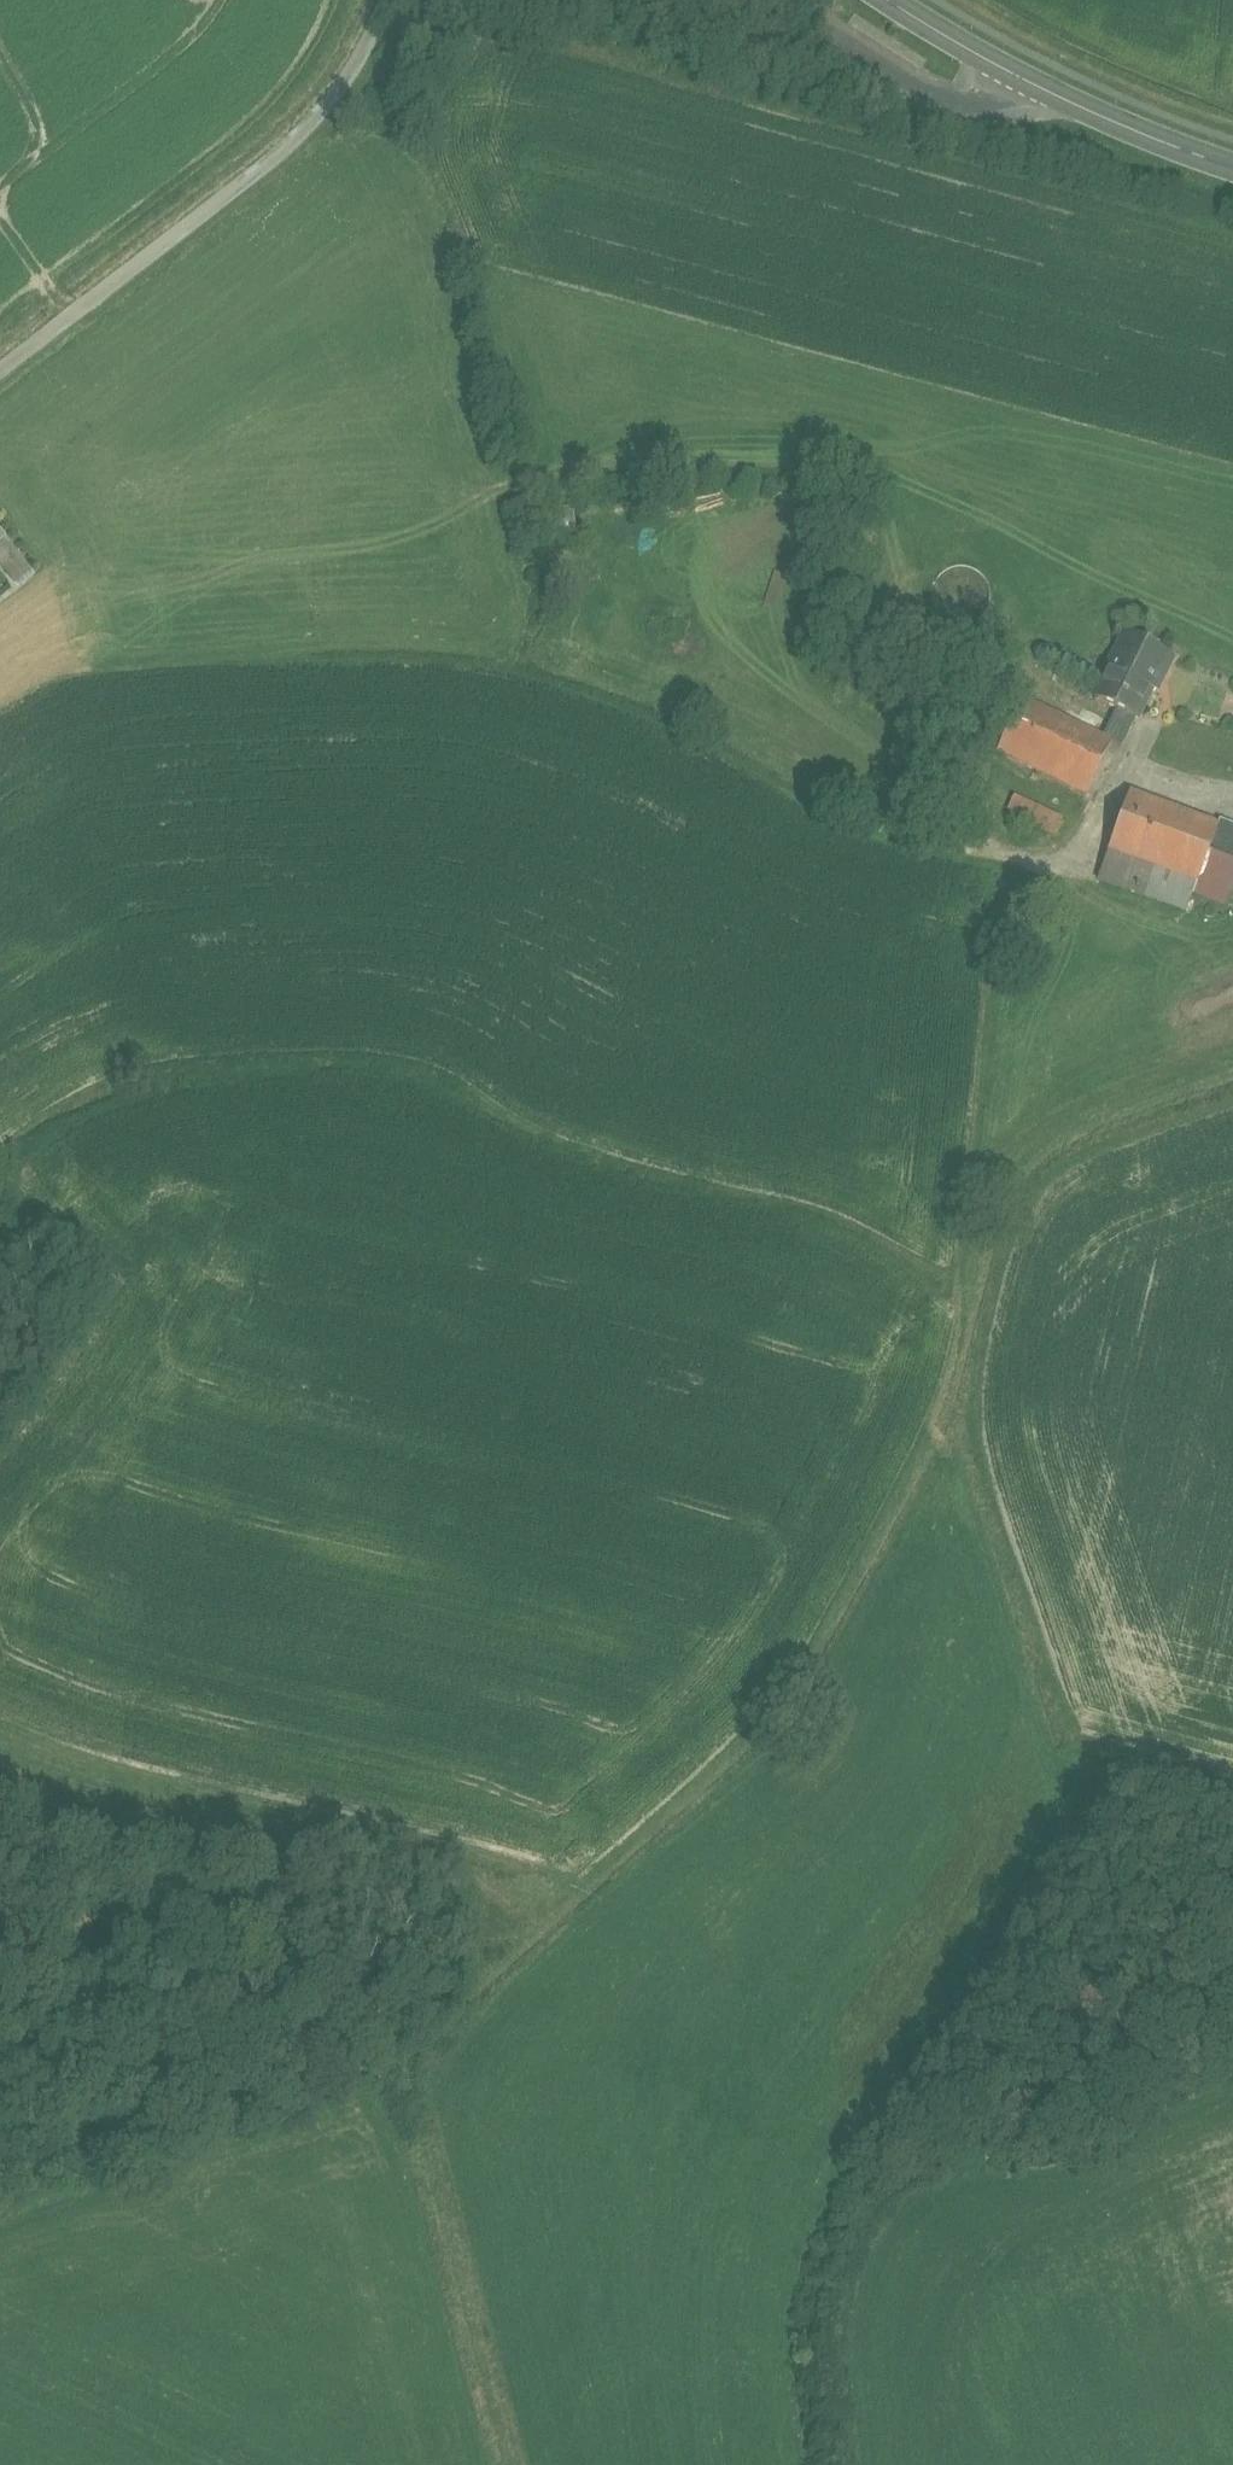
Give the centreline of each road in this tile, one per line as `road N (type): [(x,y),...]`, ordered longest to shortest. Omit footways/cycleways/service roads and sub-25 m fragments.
road 1 (residential): [(391,0),(342,94),(292,147),(0,367)]
road 2 (secondary): [(887,0),(1083,111),(1232,169)]

